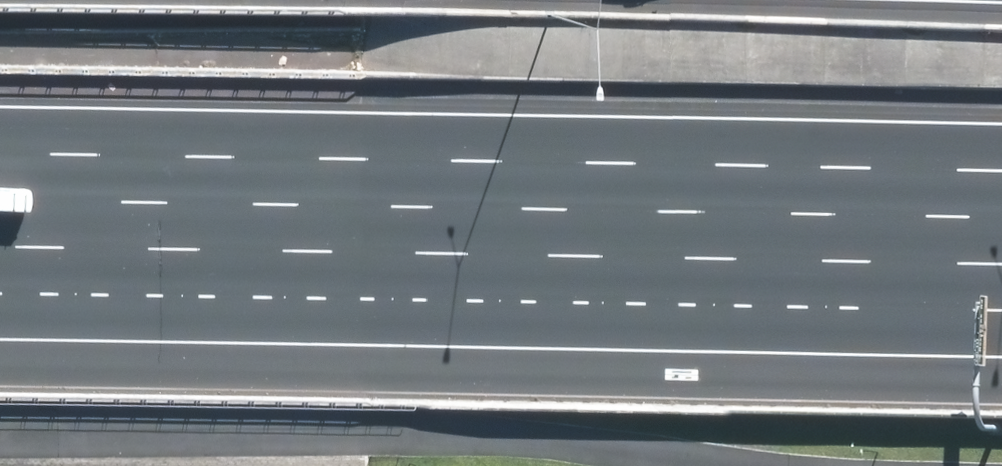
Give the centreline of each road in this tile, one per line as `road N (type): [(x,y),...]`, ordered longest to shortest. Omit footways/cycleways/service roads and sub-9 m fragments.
road 1 (motorway): [(1001,153),(387,139),(0,140)]
road 2 (motorway): [(1001,262),(0,251)]

